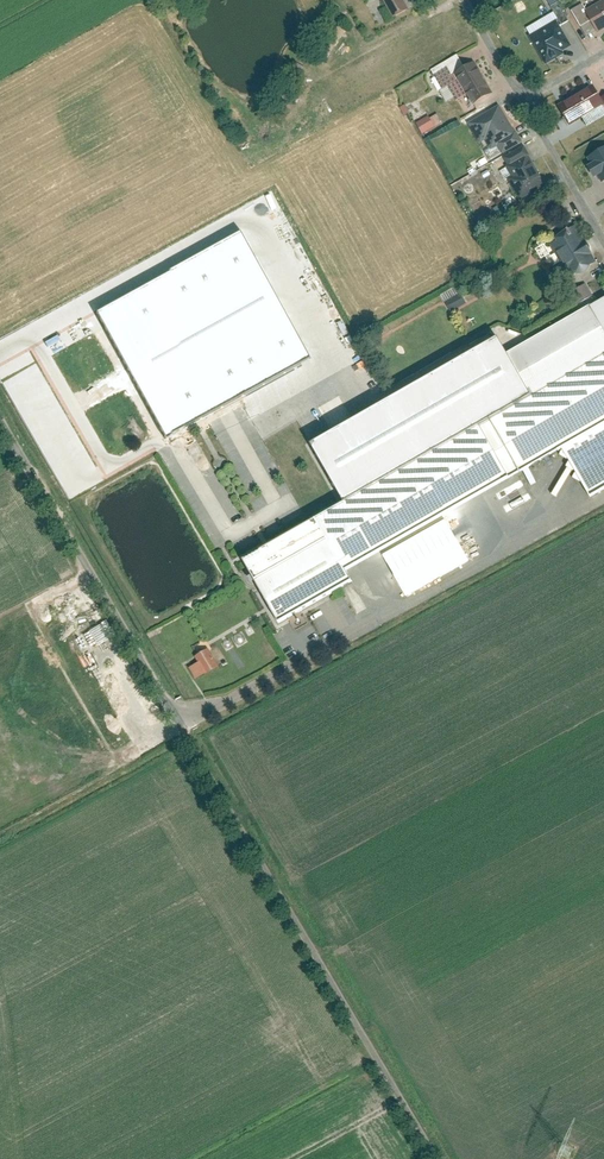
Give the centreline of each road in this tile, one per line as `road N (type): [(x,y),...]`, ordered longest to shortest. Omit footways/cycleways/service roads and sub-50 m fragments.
road 1 (track): [(178,731),(438,1158)]
road 2 (unclassified): [(0,422),(178,731)]
road 3 (residential): [(603,240),(526,104)]

